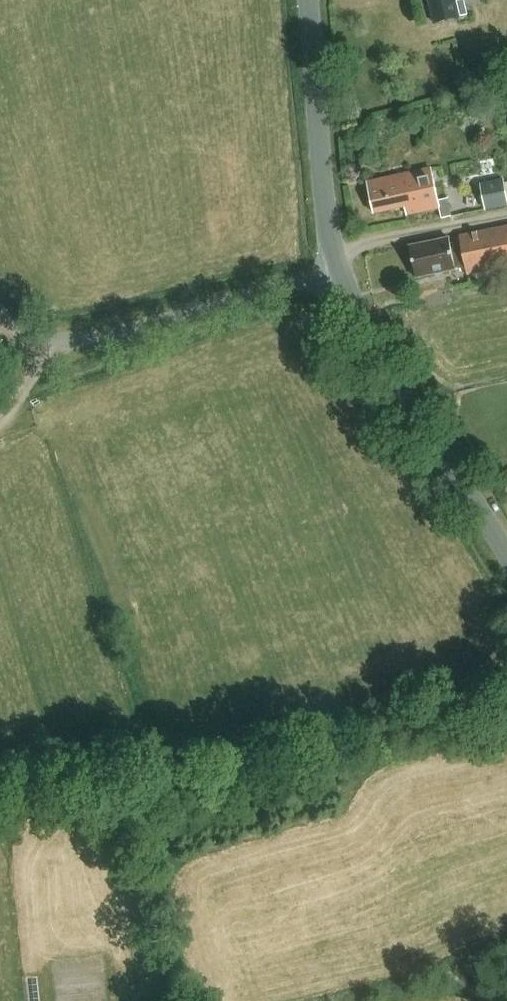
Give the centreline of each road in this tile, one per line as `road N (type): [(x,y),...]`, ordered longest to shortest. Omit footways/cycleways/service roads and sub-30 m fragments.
road 1 (track): [(506,705),(0,808)]
road 2 (unclassified): [(335,274),(84,340),(39,337),(0,312)]
road 3 (unclassified): [(506,557),(335,274)]
road 4 (unclassified): [(335,274),(311,0)]

